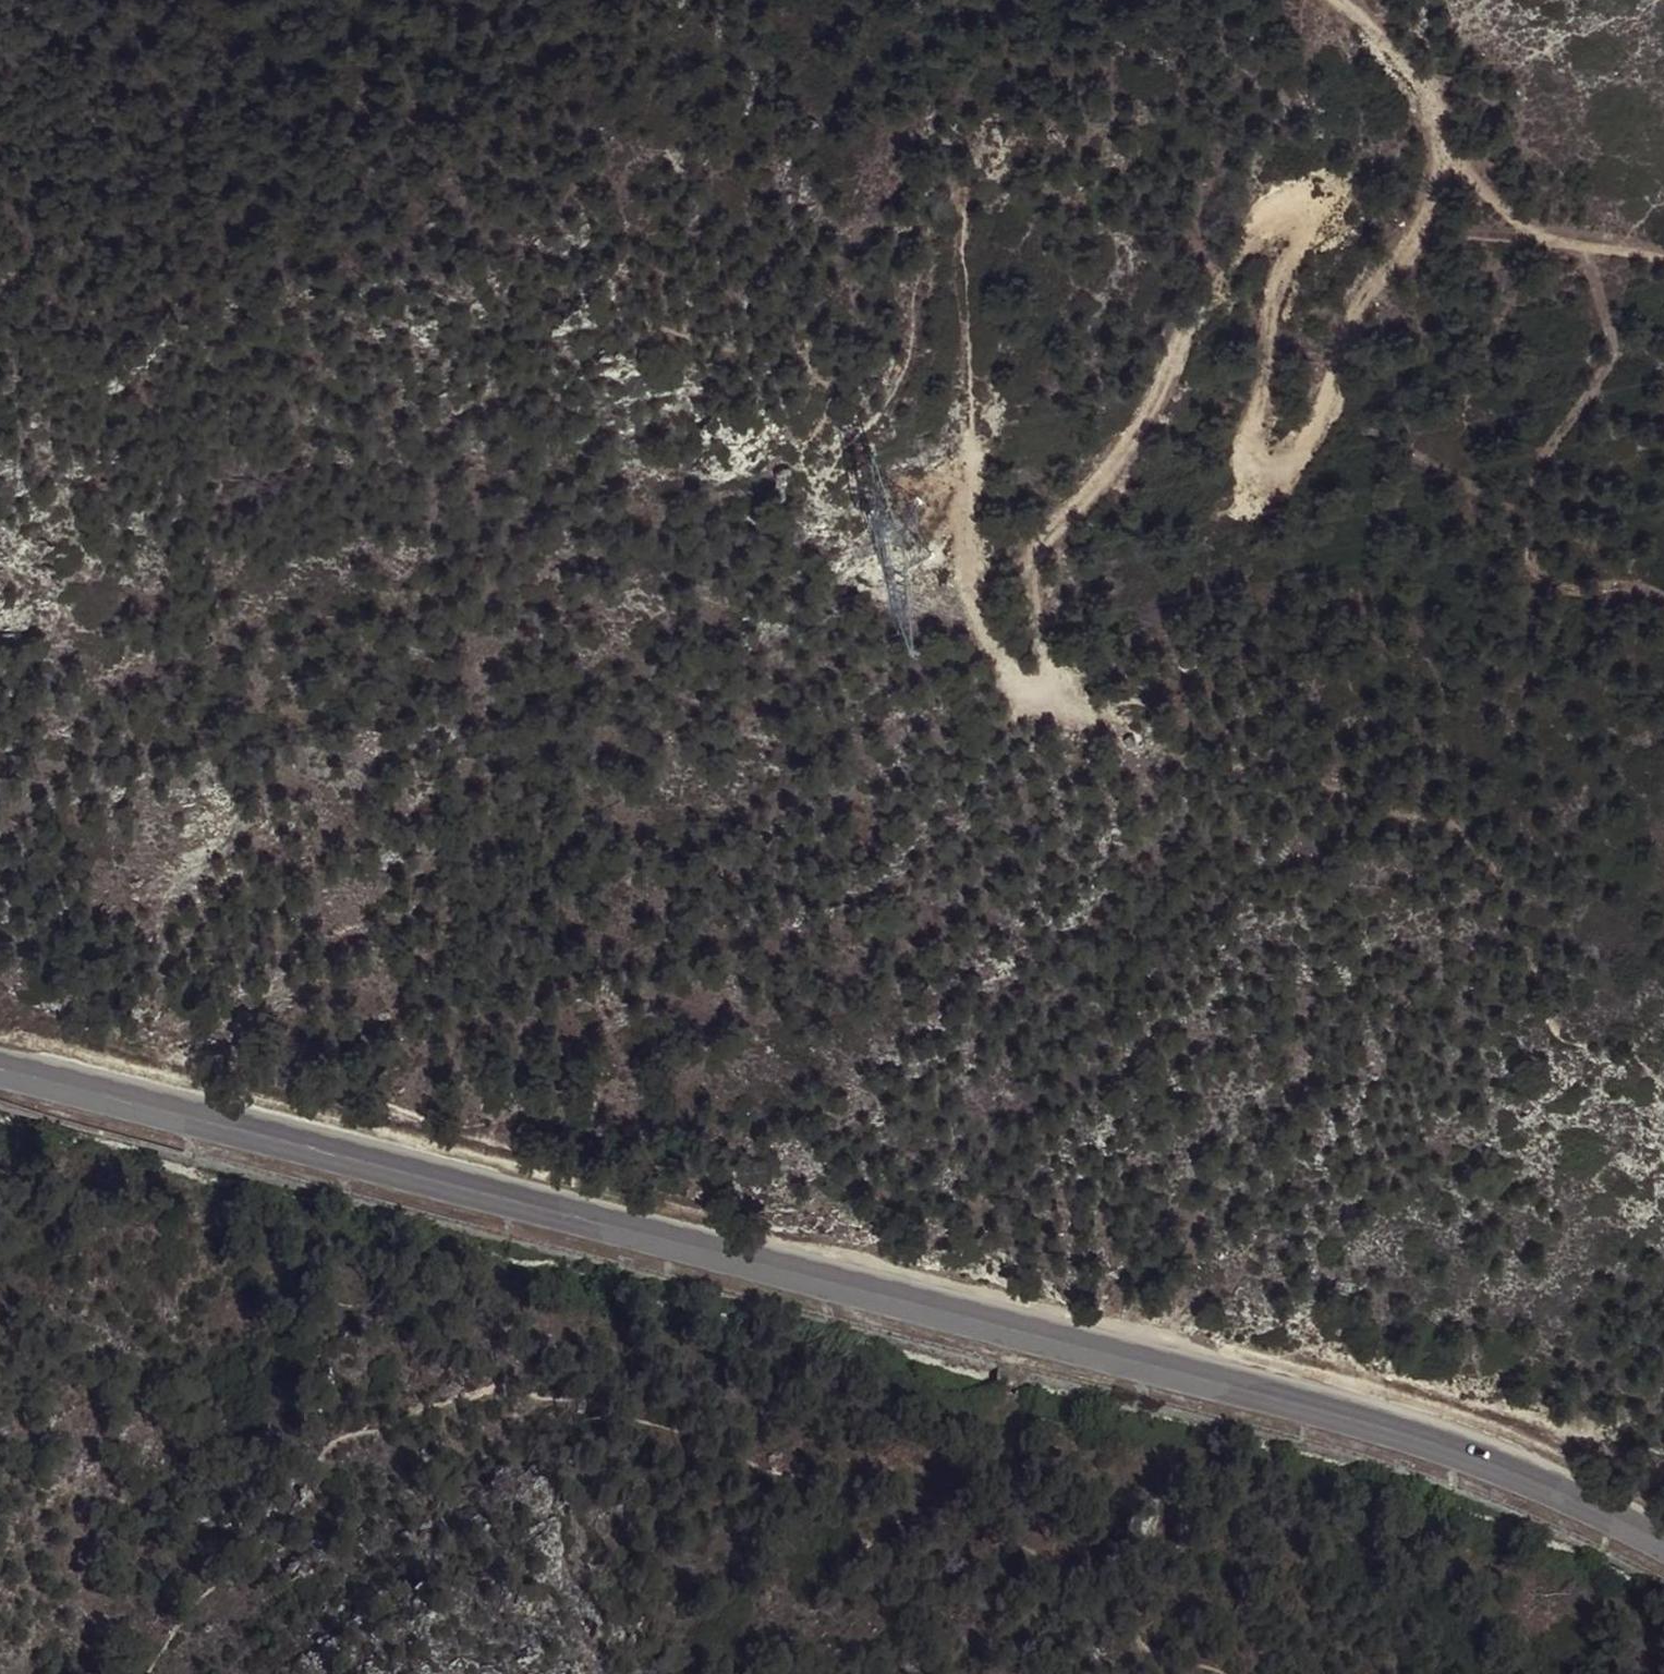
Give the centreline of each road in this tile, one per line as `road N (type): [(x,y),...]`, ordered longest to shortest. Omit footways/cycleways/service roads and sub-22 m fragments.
road 1 (primary): [(0,1070),(1378,1426),(1577,1499),(1663,1546)]
road 2 (track): [(1343,0),(1381,25),(1472,170),(1516,219),(1663,254)]

